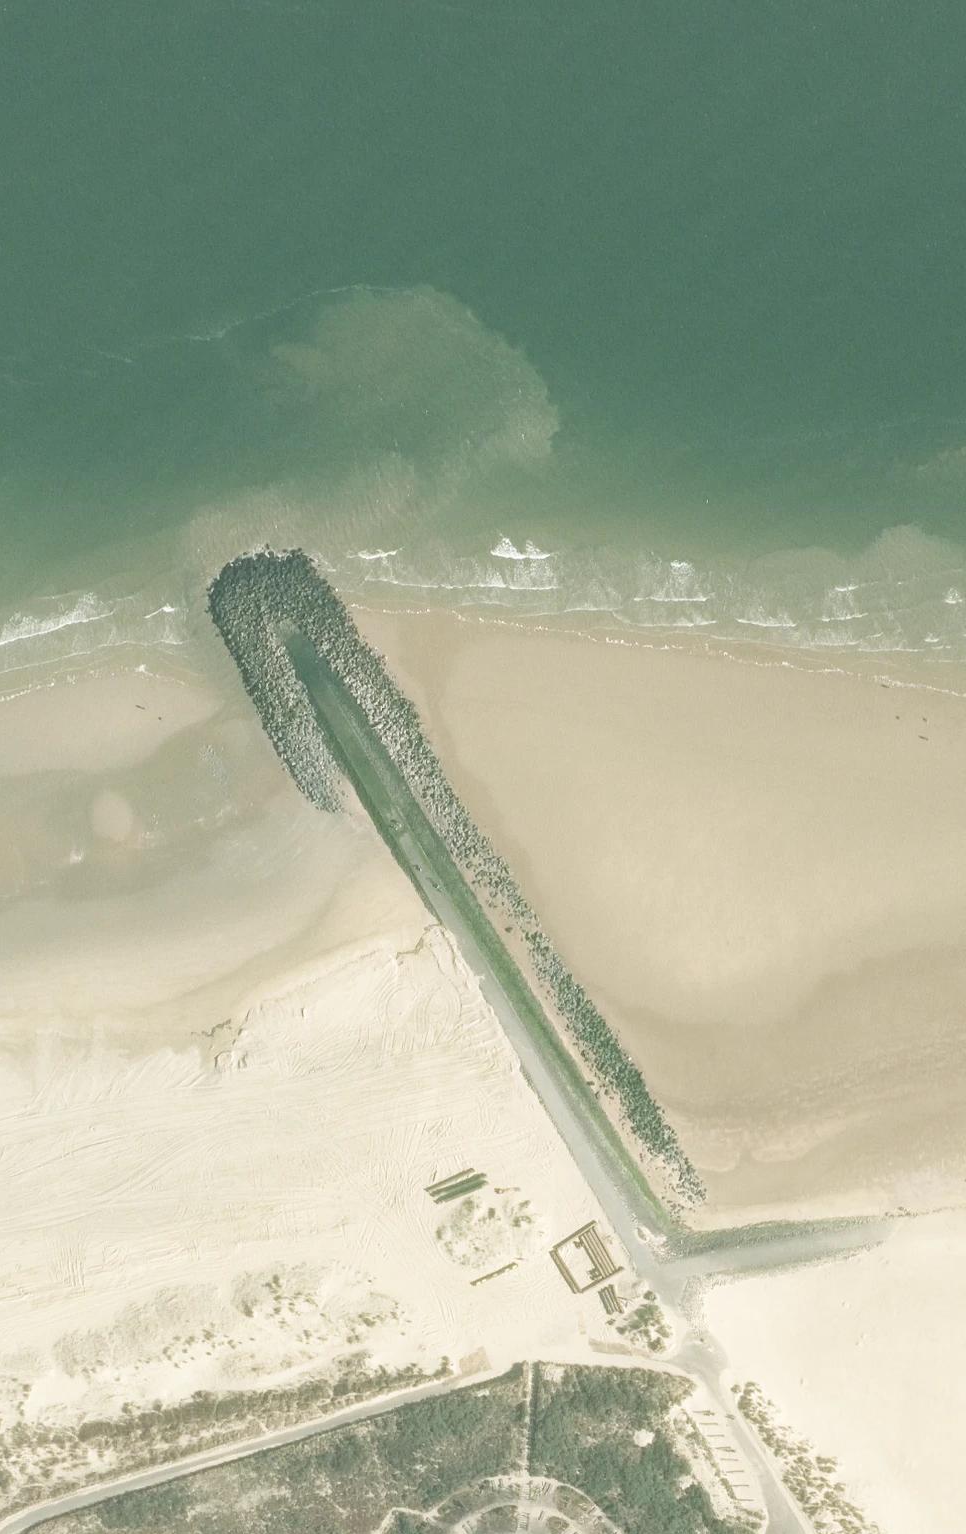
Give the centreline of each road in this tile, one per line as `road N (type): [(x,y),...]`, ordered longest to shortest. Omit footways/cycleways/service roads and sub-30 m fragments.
road 1 (track): [(493,1372),(67,1506),(5,1533)]

